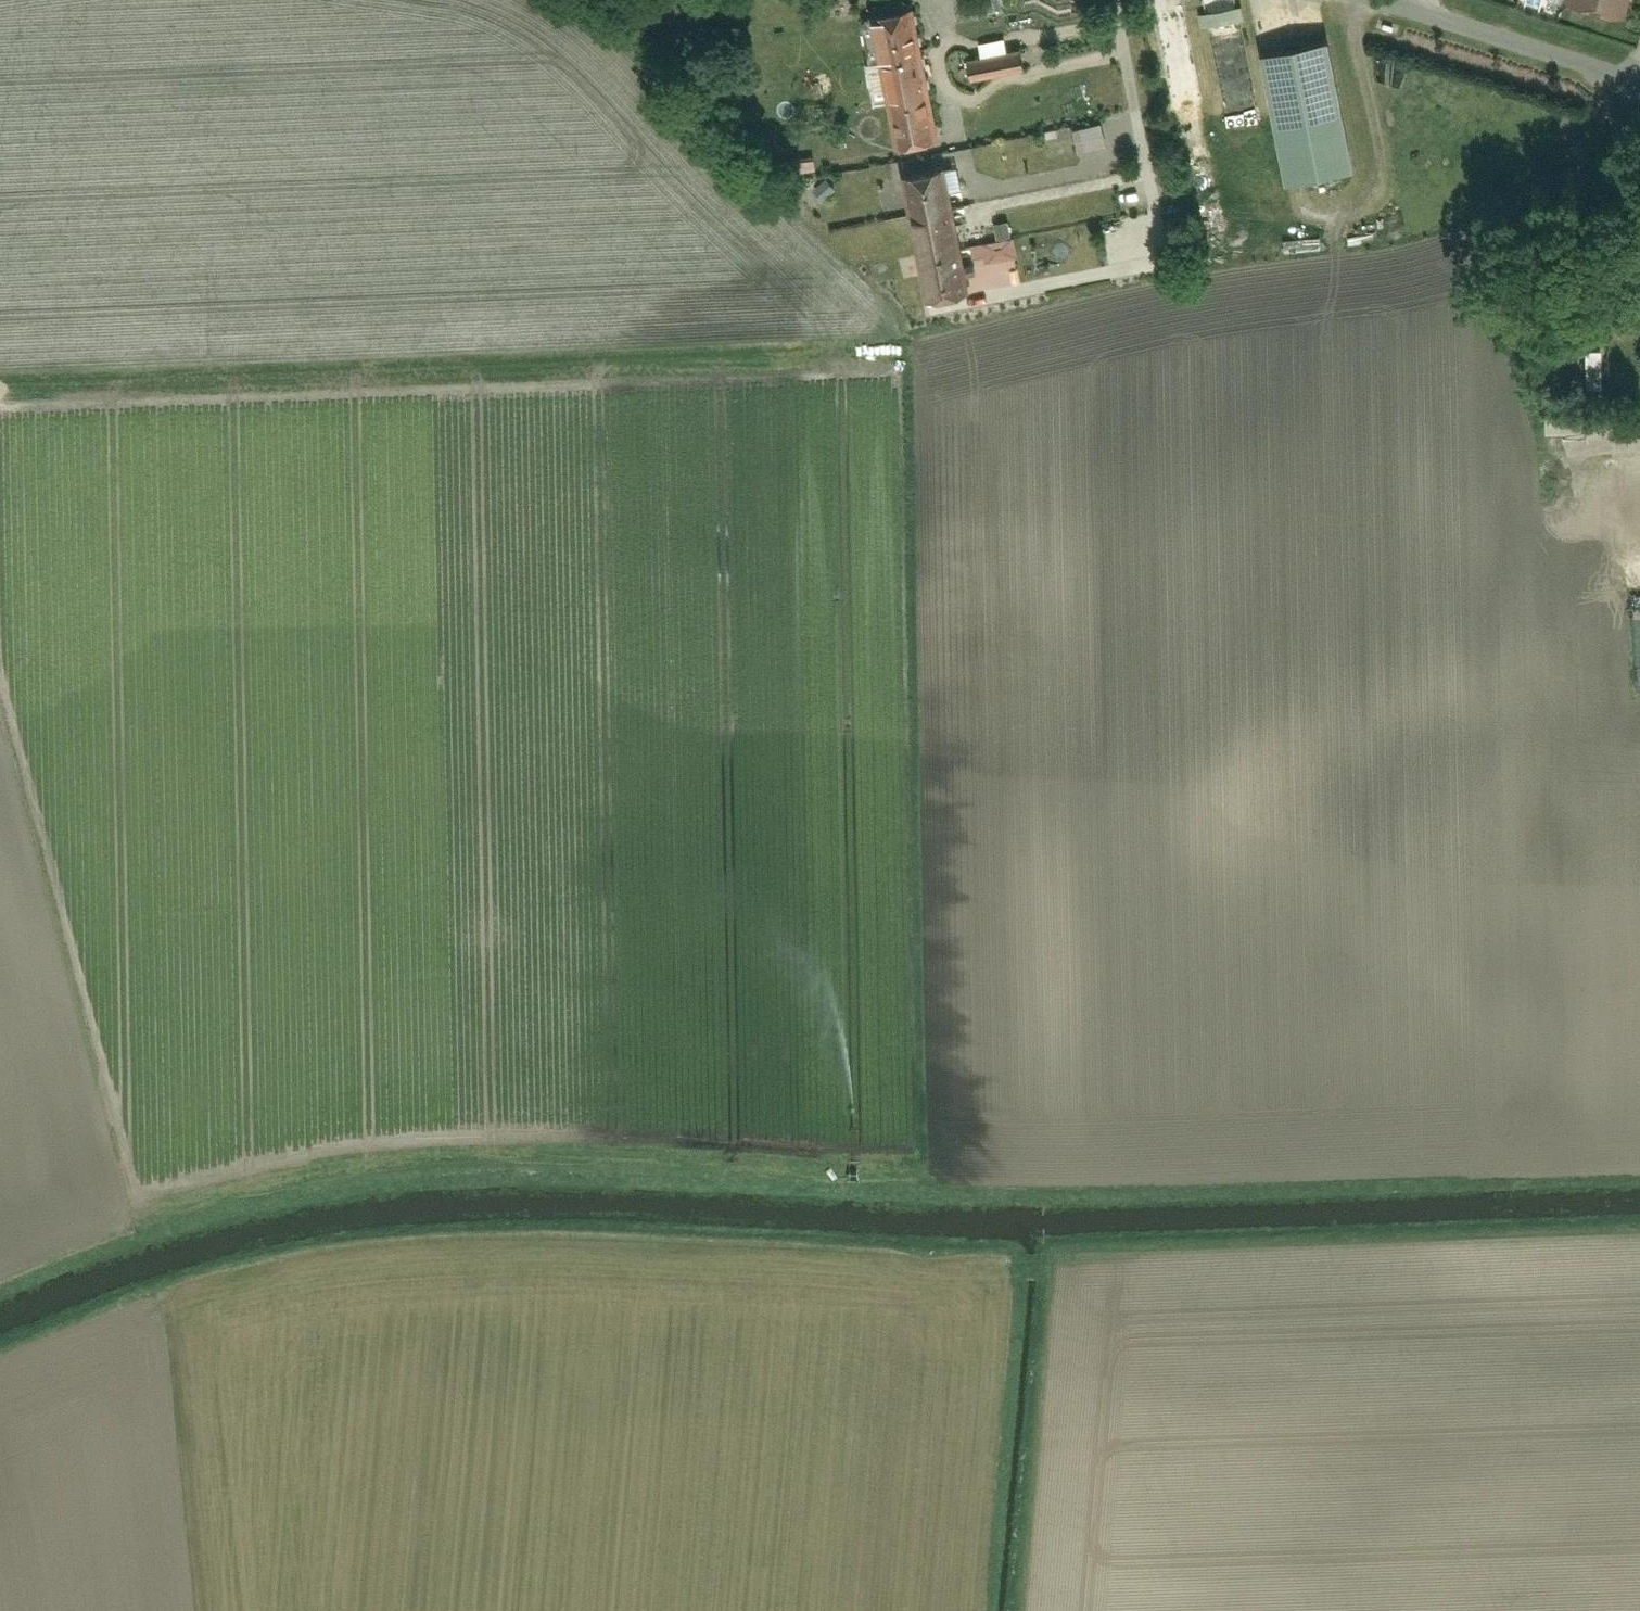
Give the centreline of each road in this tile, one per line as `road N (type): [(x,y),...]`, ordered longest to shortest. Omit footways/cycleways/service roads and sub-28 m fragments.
road 1 (residential): [(1639,84),(1375,0)]

